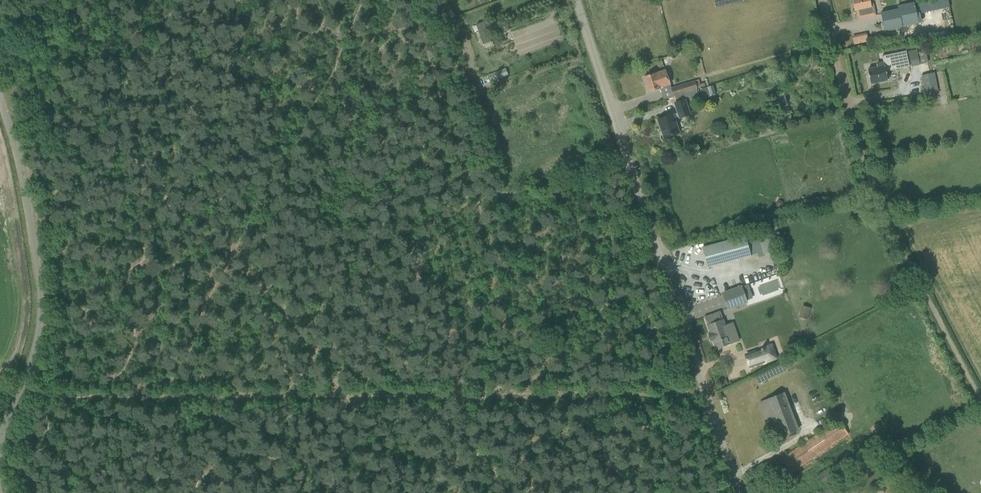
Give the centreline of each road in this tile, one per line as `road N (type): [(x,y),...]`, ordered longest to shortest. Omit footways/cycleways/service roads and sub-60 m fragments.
road 1 (unclassified): [(738,492),(575,0)]
road 2 (residential): [(980,402),(870,178),(825,0)]
road 3 (unclassified): [(0,443),(41,323),(25,198),(0,102)]

